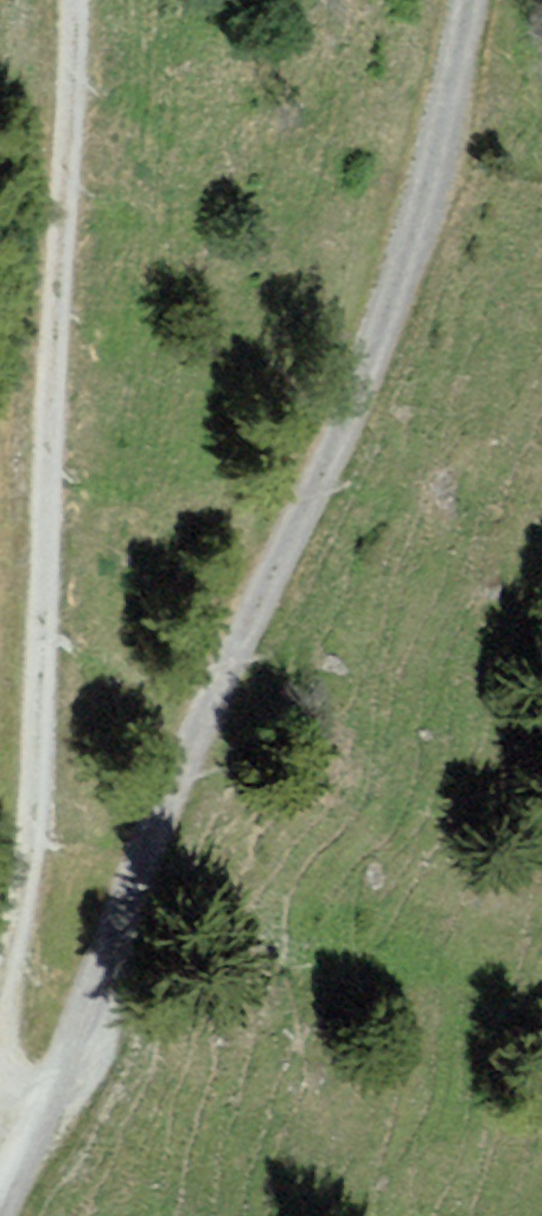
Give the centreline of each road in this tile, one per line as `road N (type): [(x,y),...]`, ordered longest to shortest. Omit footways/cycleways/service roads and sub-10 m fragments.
road 1 (unclassified): [(37,1090),(69,1075),(81,1056),(170,792),(393,300),(472,0)]
road 2 (unclassified): [(0,1020),(22,929),(32,831),(74,0)]

